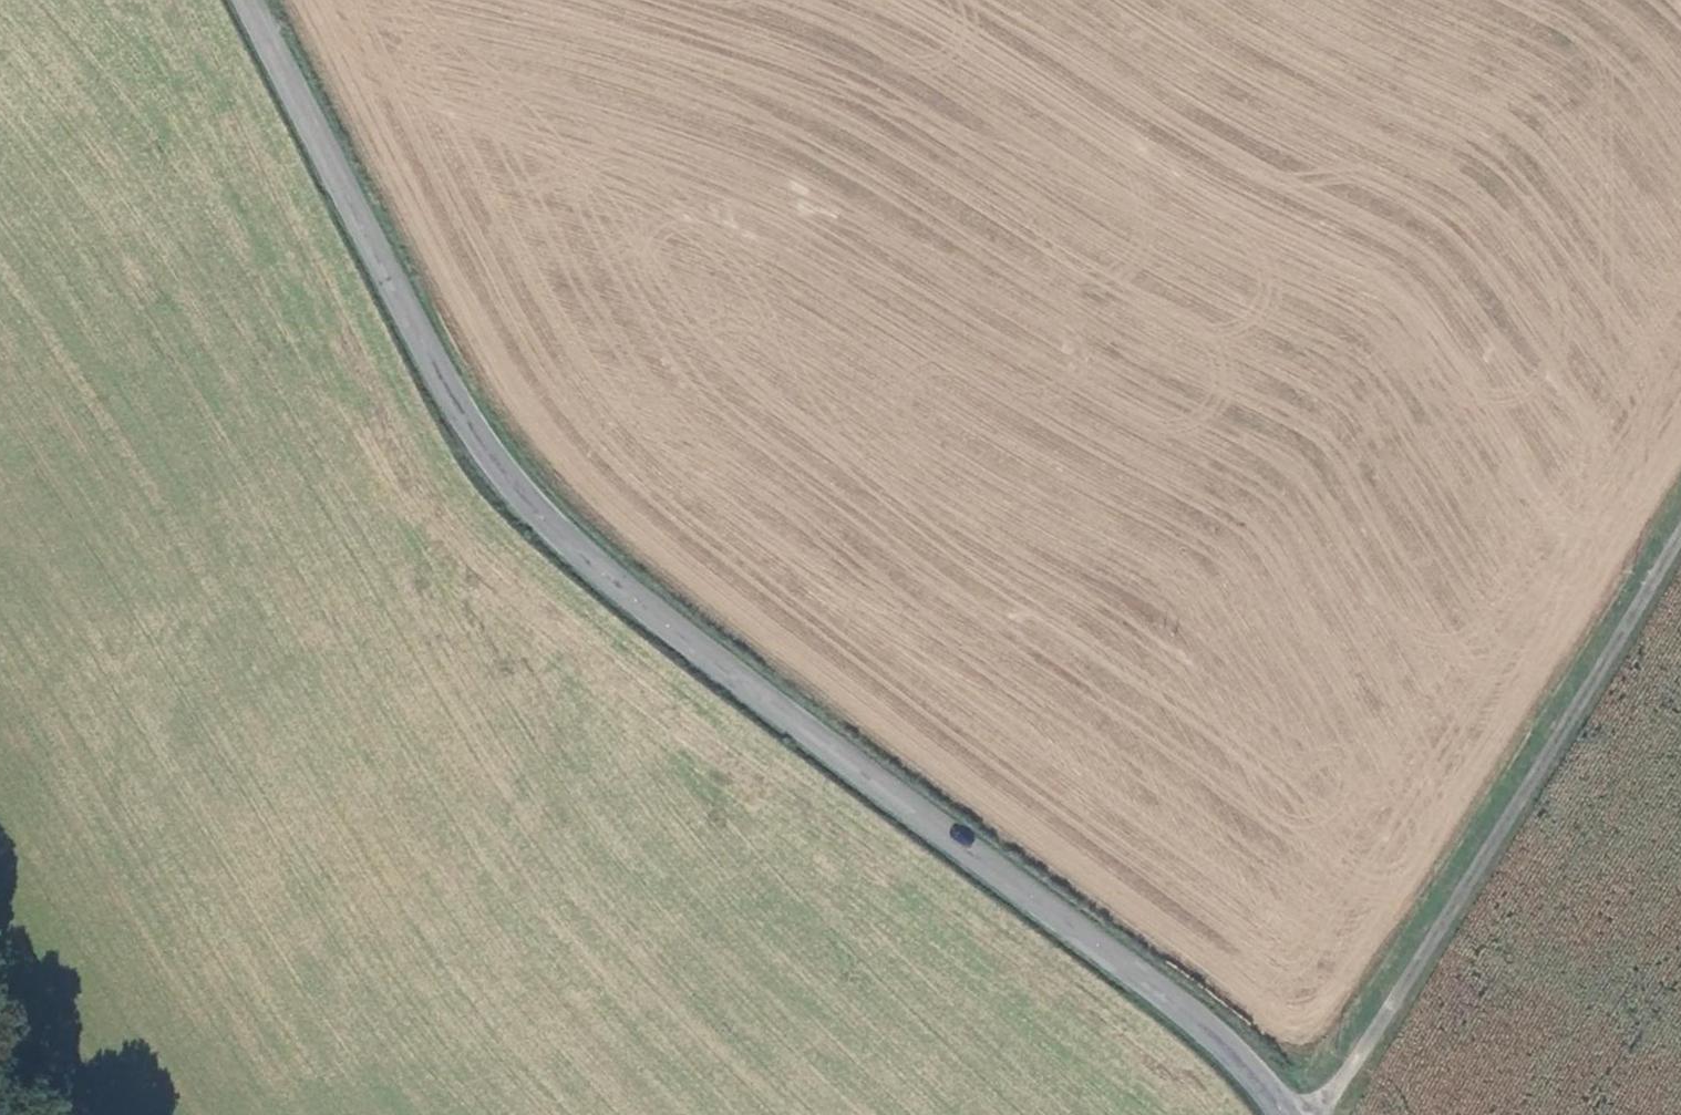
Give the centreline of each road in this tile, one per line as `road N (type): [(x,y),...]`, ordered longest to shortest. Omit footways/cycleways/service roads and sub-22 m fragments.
road 1 (secondary): [(1283,1114),(1244,1058),(647,611),(523,497),(449,396),(244,0)]
road 2 (unclassified): [(1309,1114),(1547,748),(1680,519)]

